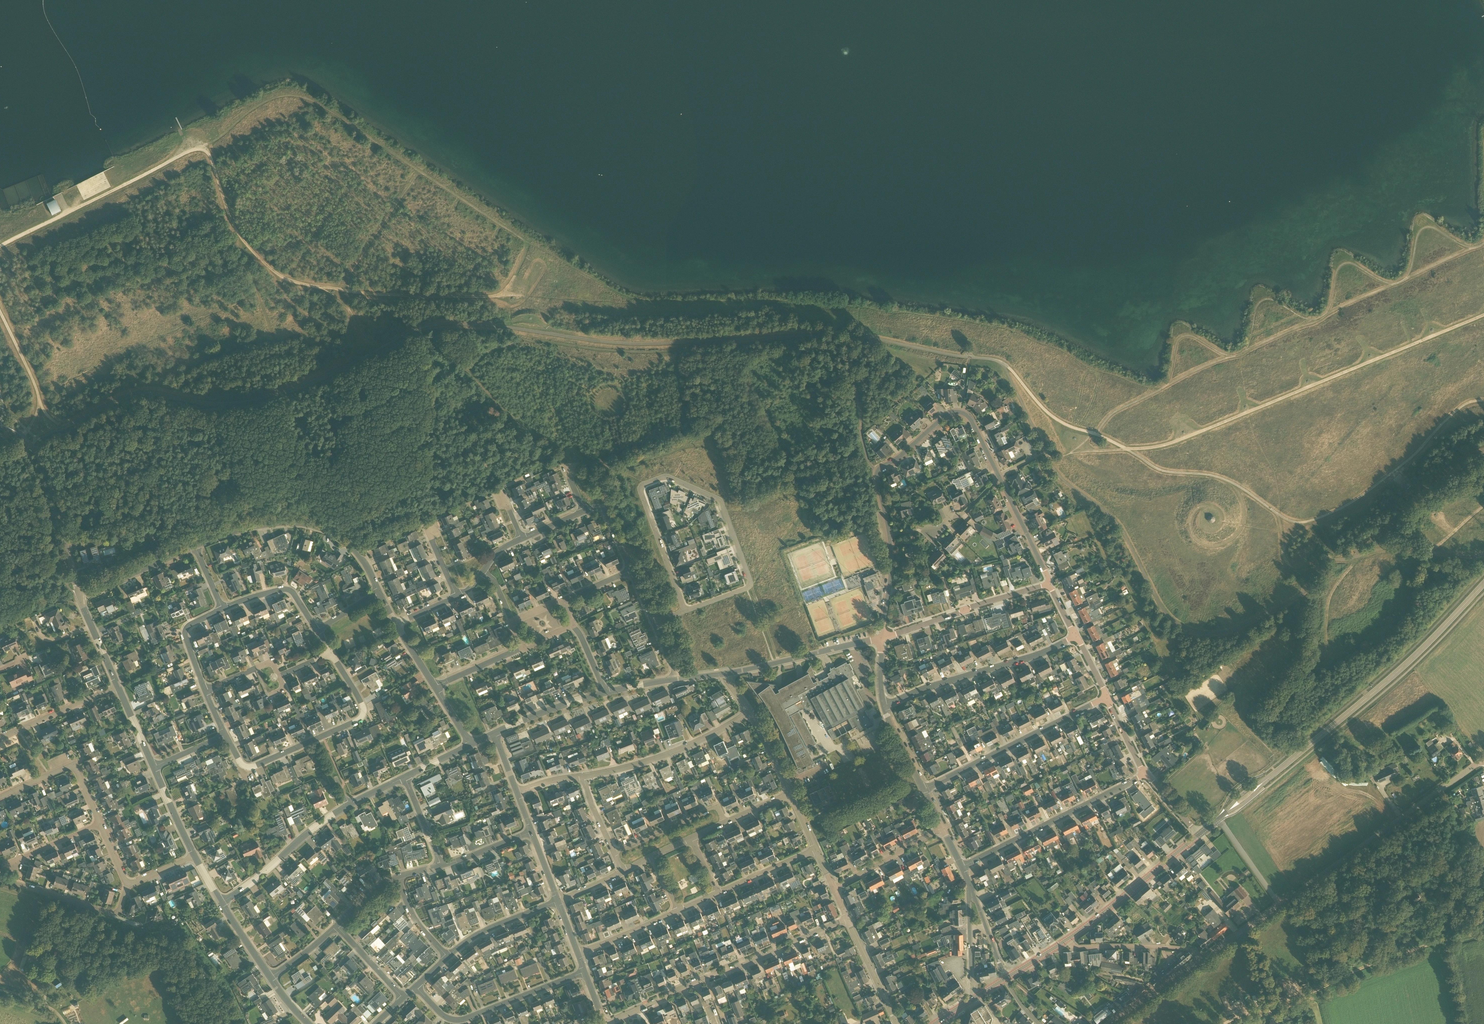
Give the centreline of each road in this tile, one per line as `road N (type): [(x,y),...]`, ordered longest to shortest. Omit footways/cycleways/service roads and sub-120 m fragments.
road 1 (track): [(1483,316),(1198,434),(1125,450)]
road 2 (track): [(205,148),(245,244),(296,282),(416,296),(498,295)]
road 3 (residential): [(684,611),(641,493),(662,476),(720,500),(748,588)]
road 4 (secondary): [(1264,782),(1401,669),(1483,584)]
road 5 (residential): [(605,1023),(848,919)]
road 6 (residential): [(1279,903),(1483,759)]
road 7 (residential): [(331,653),(363,705),(362,719),(251,767),(226,736)]
road 8 (track): [(0,247),(205,148)]
road 9 (residential): [(379,591),(360,555),(325,528),(271,522),(196,546)]
road 10 (residential): [(962,867),(1146,775)]
road 11 (residential): [(924,789),(1107,698)]
road 12 (residential): [(885,706),(1077,637)]
road 13 (residential): [(79,596),(38,454),(0,424)]
road 14 (residential): [(416,986),(455,1020),(586,972)]
road 15 (residential): [(585,775),(671,754),(750,711)]
road 16 (residential): [(881,637),(1048,585)]
road 17 (secondary): [(1067,940),(1199,835)]
road 18 (residential): [(723,673),(881,637)]
road 19 (residential): [(224,904),(348,805)]
road 20 (residential): [(127,885),(110,914),(0,879)]
road 21 (residential): [(876,475),(846,330)]
road 22 (residential): [(100,823),(73,767),(0,796)]
road 23 (residential): [(1200,958),(1187,948),(1072,947),(1067,940)]
road 24 (track): [(27,433),(39,400),(0,312)]
road 25 (residential): [(0,738),(119,686)]
road 26 (residential): [(889,535),(938,528),(1000,478)]
road 27 (residential): [(614,853),(712,807),(724,822)]
road 28 (residential): [(196,546),(79,596)]
road 29 (residential): [(448,956),(467,940),(559,901)]
road 30 (residential): [(834,887),(944,830)]
road 31 (residential): [(221,609),(286,589),(317,630)]

